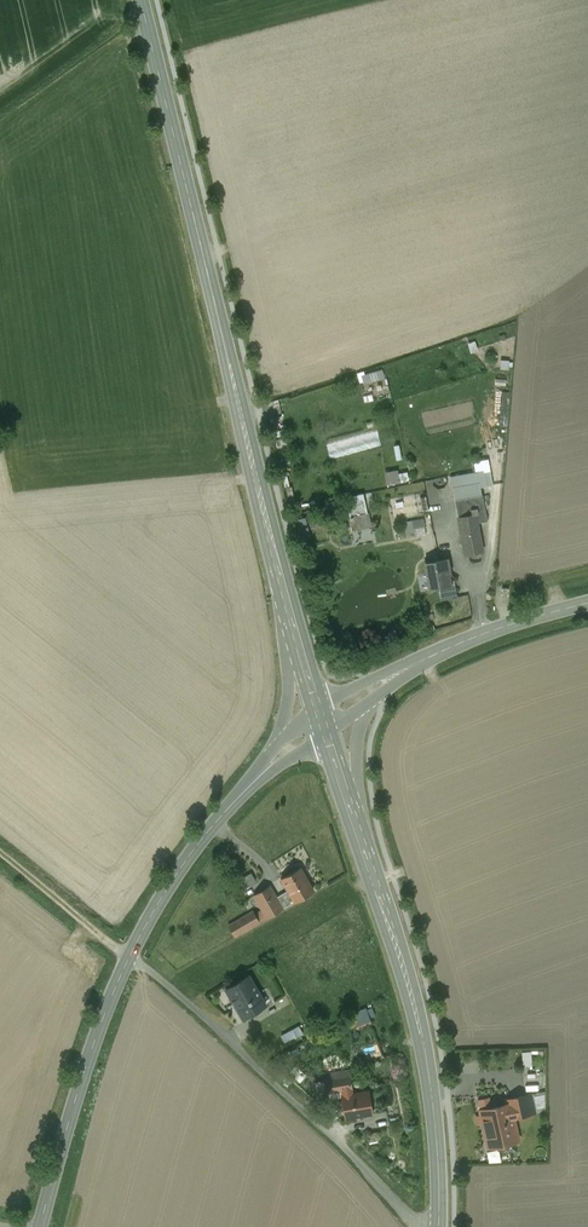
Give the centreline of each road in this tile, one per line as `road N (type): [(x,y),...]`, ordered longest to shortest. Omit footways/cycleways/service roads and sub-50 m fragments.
road 1 (secondary): [(141,0),(290,622)]
road 2 (secondary): [(438,1226),(425,1049),(356,820)]
road 3 (unclassified): [(130,956),(419,1226)]
road 4 (tertiary): [(130,956),(79,1083),(40,1226)]
road 5 (tertiary): [(237,799),(170,884),(130,956)]
road 6 (tertiary): [(587,603),(428,658)]
road 7 (track): [(130,956),(0,855)]
road 8 (secondary): [(290,622),(284,716),(267,757)]
road 9 (secondary): [(356,820),(357,742),(372,700)]
road 10 (tertiary): [(428,658),(318,707)]

